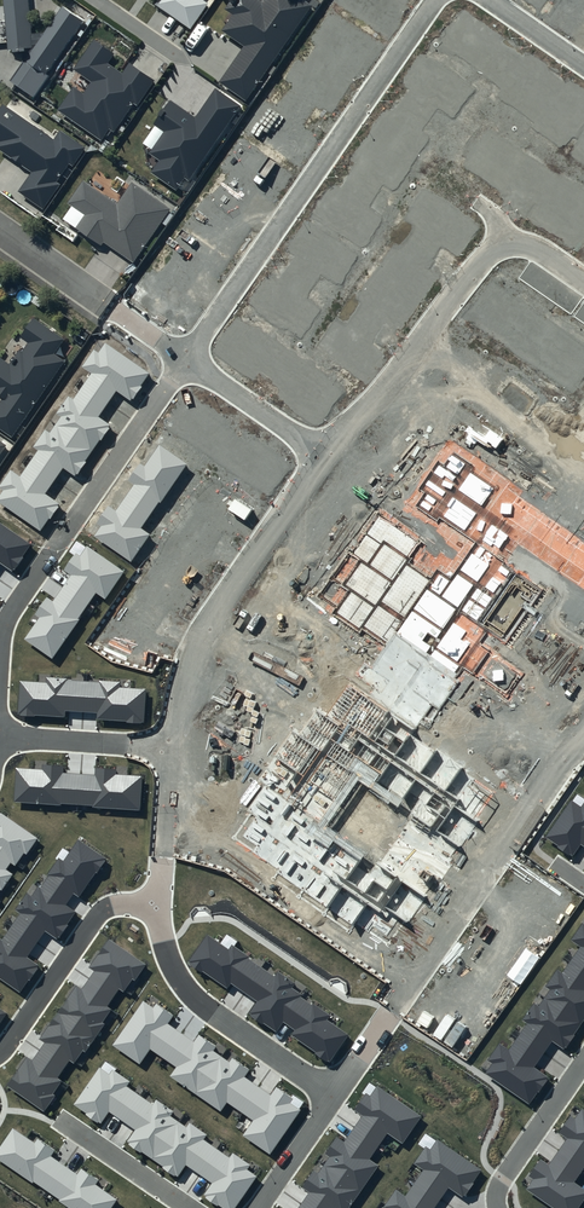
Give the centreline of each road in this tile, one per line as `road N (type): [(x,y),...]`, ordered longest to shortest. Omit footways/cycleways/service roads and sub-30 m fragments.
road 1 (residential): [(184,349),(428,0)]
road 2 (residential): [(583,275),(530,239),(497,232),(474,241),(324,449)]
road 3 (residential): [(324,449),(187,638),(173,671),(167,734)]
road 4 (residential): [(0,616),(184,349)]
road 5 (residential): [(333,1079),(506,841)]
road 6 (residential): [(150,897),(163,949),(189,992),(333,1079)]
road 7 (residential): [(150,897),(106,898),(0,1035)]
road 8 (residential): [(498,1207),(486,1193),(500,1165),(583,1050)]
road 9 (residential): [(184,349),(324,449)]
road 10 (residential): [(0,726),(167,734)]
road 11 (residential): [(167,734),(150,897)]
road 12 (residential): [(194,1207),(58,1118)]
road 13 (residential): [(249,1207),(333,1079)]
road 14 (residential): [(506,841),(579,731)]
road 15 (residential): [(0,228),(104,297)]

